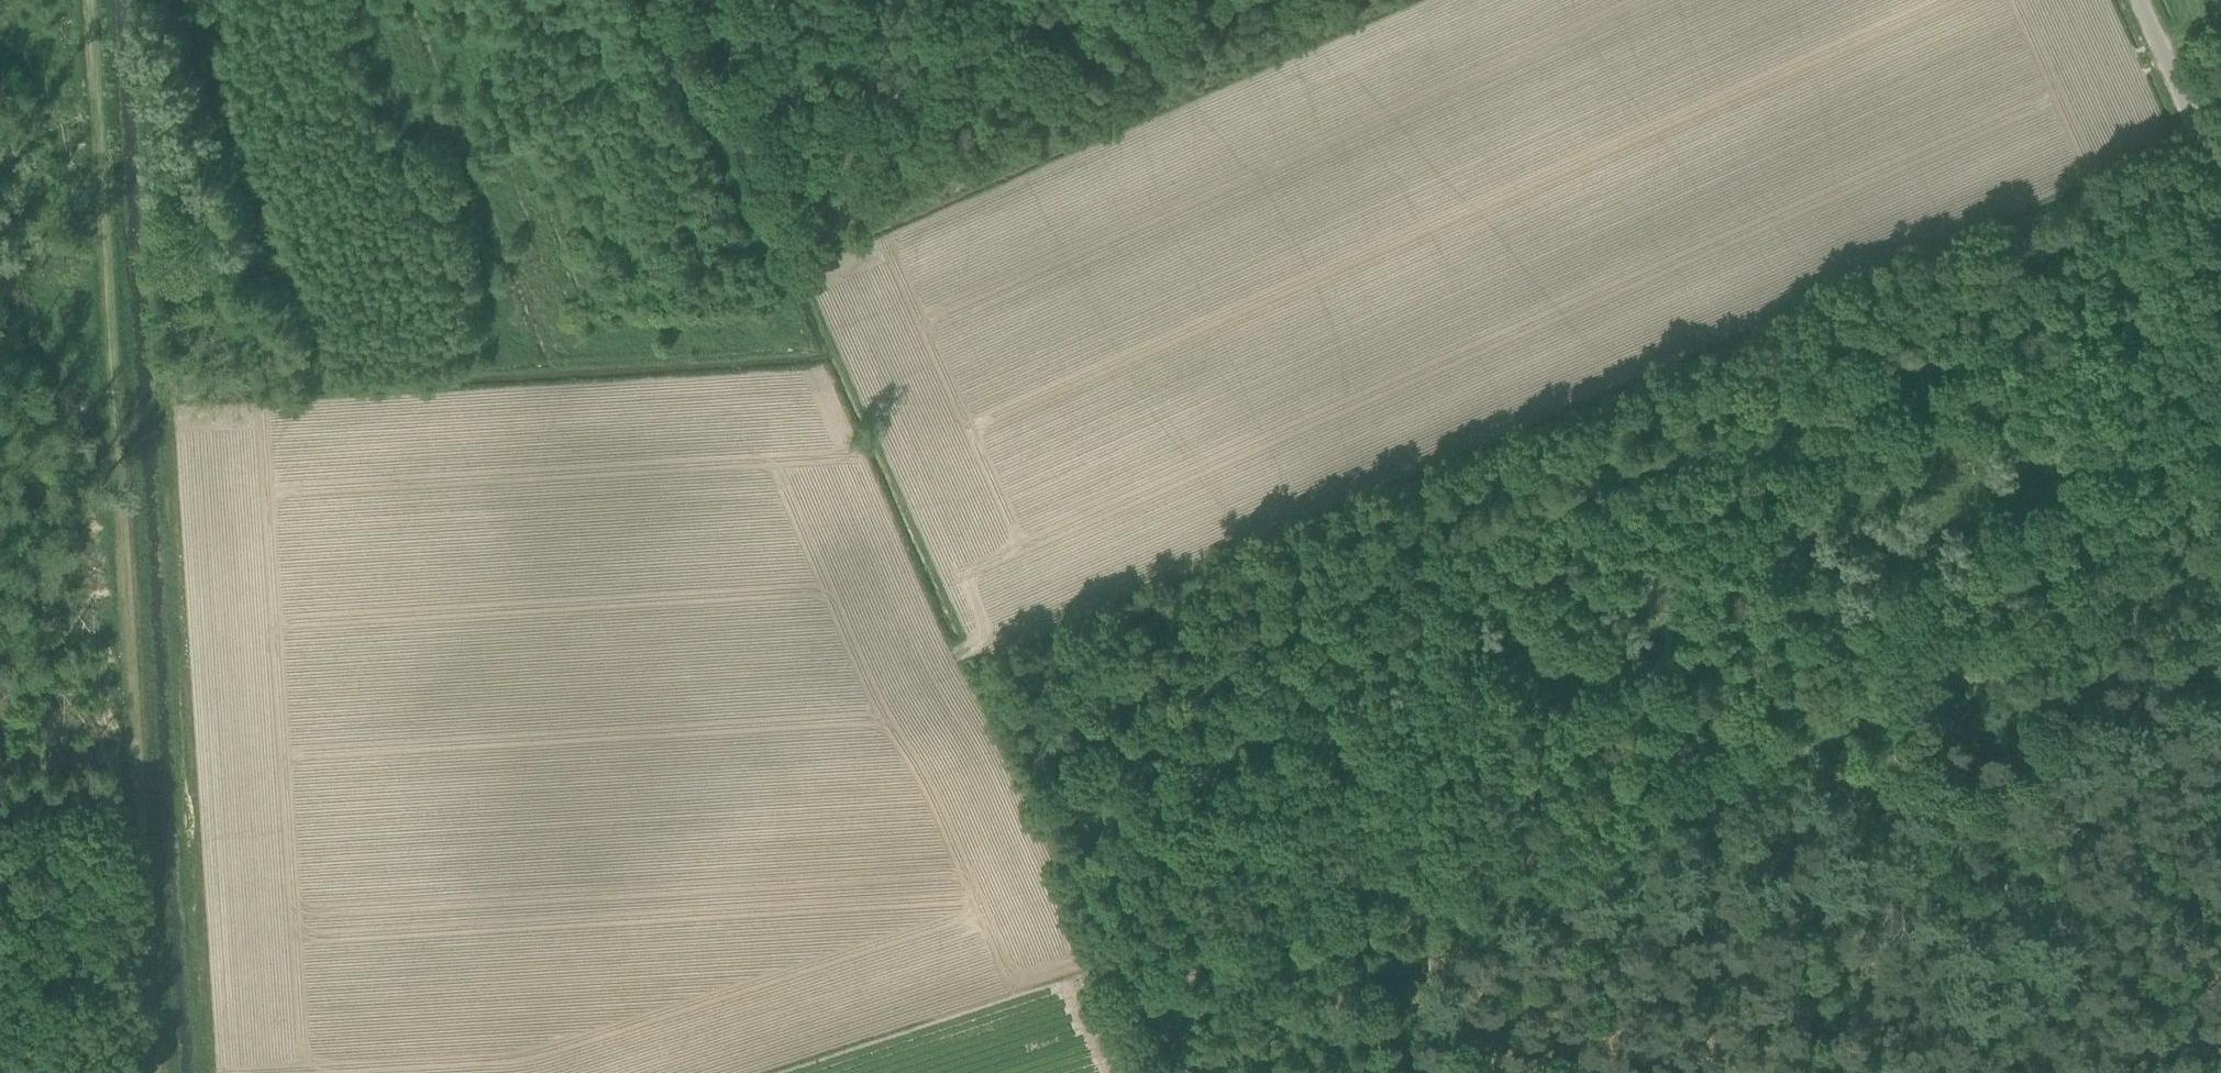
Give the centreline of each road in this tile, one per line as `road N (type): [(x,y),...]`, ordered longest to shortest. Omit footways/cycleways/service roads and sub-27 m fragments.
road 1 (track): [(169,1072),(104,0)]
road 2 (unclassified): [(2220,178),(2143,0)]

